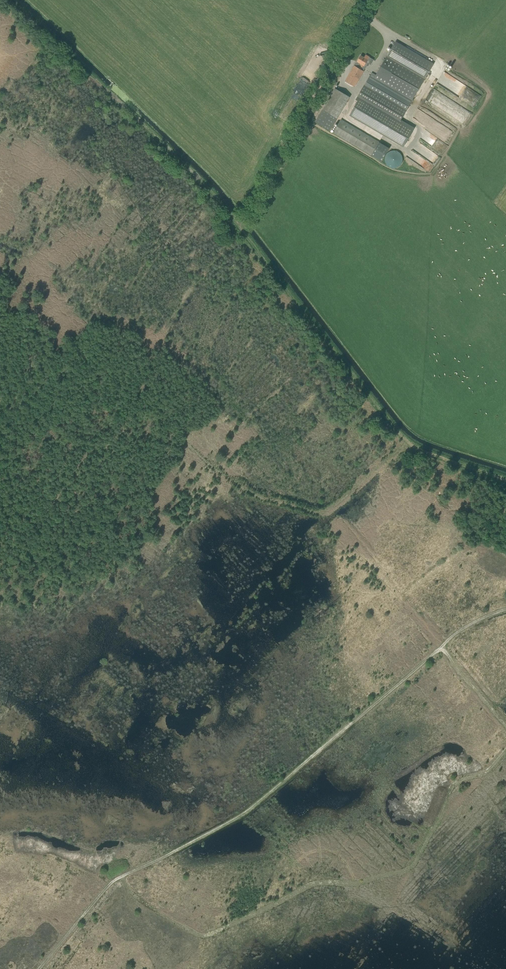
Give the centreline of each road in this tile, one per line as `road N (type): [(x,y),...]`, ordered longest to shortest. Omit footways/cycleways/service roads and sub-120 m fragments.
road 1 (track): [(505,479),(404,438),(205,185),(10,0)]
road 2 (track): [(38,968),(109,884),(246,813),(441,646)]
road 3 (track): [(120,878),(132,895),(203,937),(316,883),(347,885),(412,866),(456,785),(483,774),(505,746)]
road 4 (unclassified): [(244,218),(372,0)]

